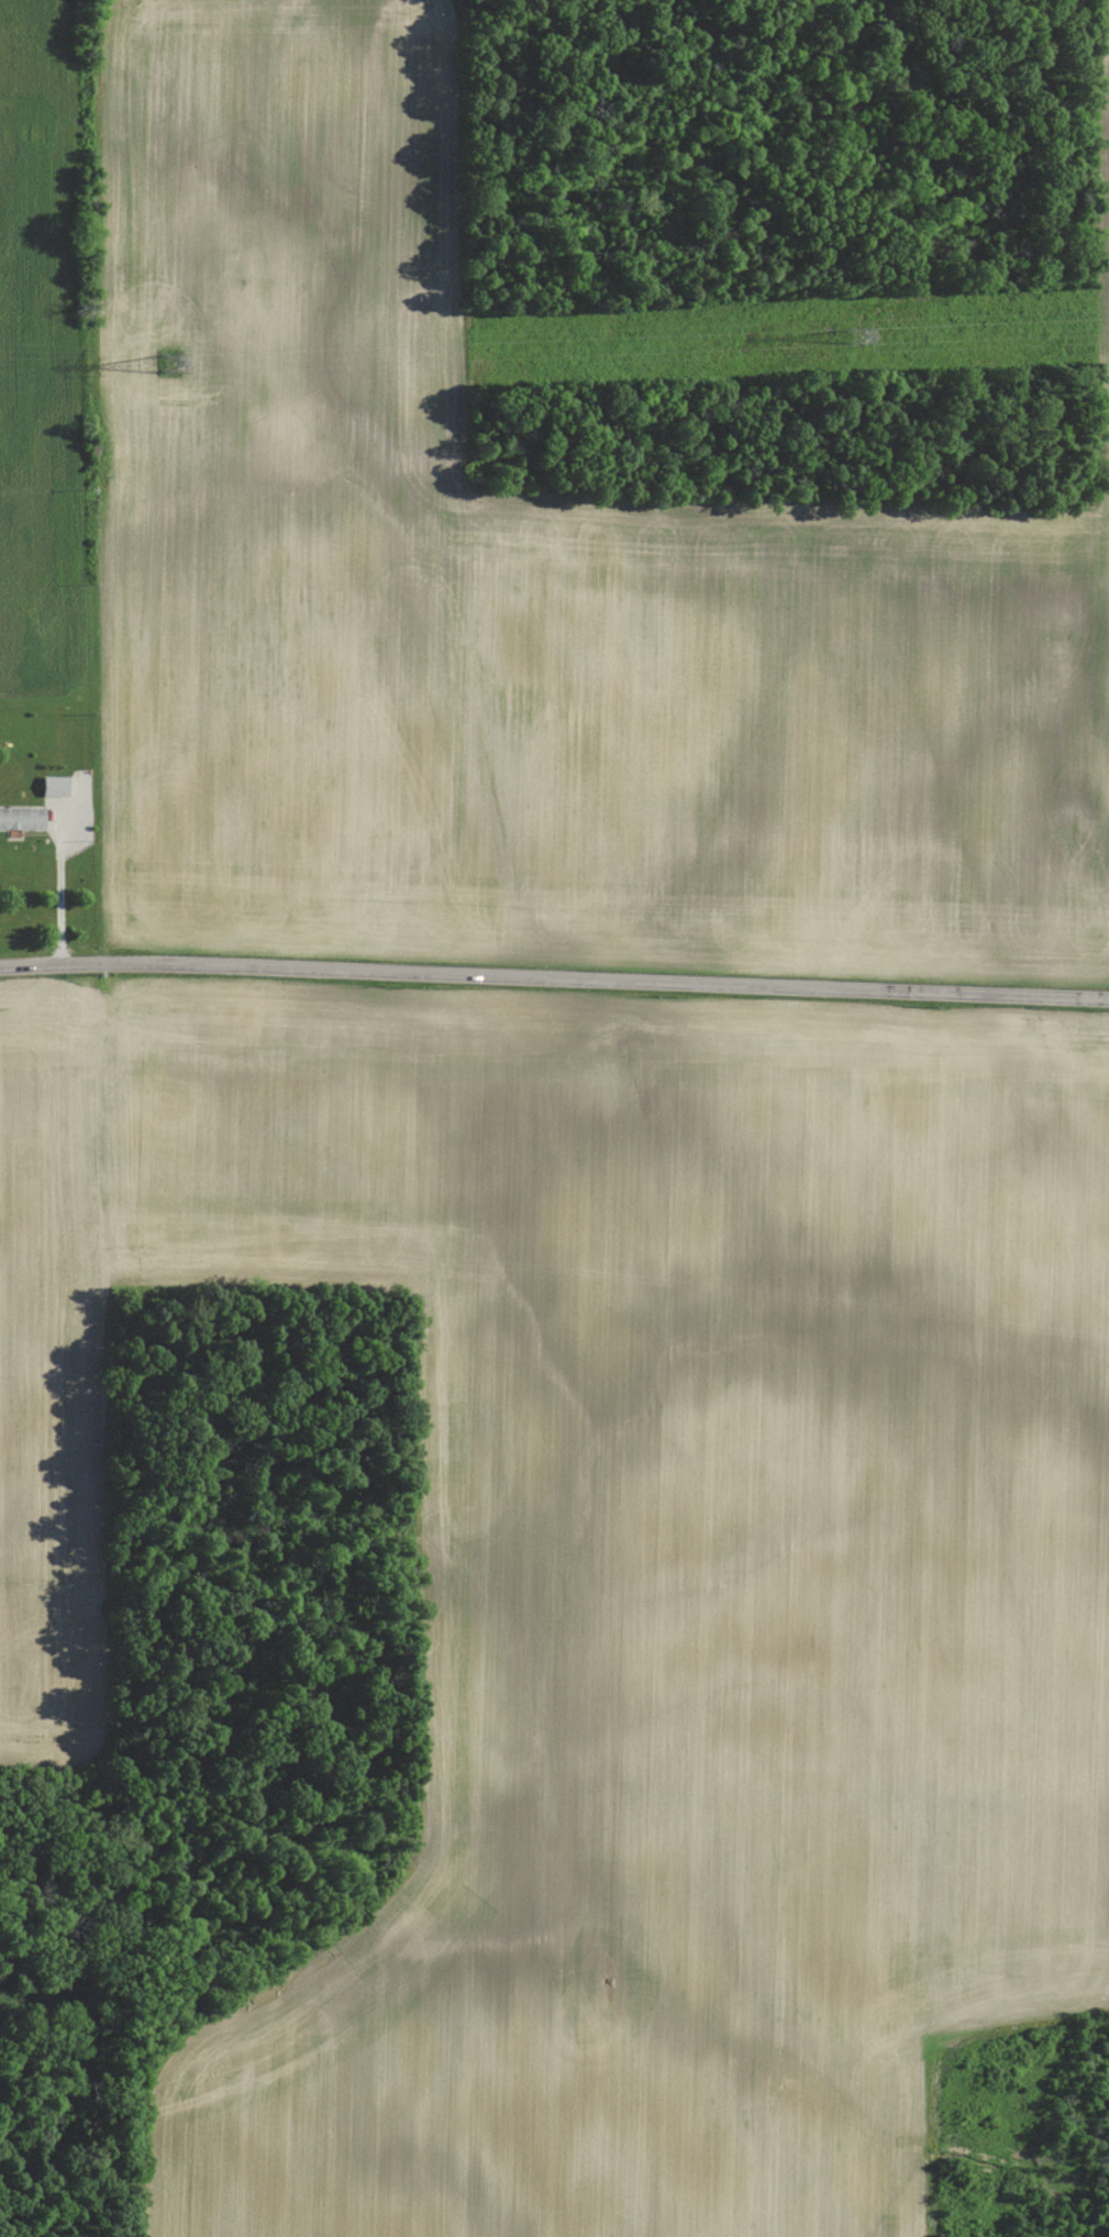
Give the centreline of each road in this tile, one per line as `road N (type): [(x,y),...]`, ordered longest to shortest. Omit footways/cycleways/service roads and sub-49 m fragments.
road 1 (residential): [(0,966),(135,959),(1108,999)]

